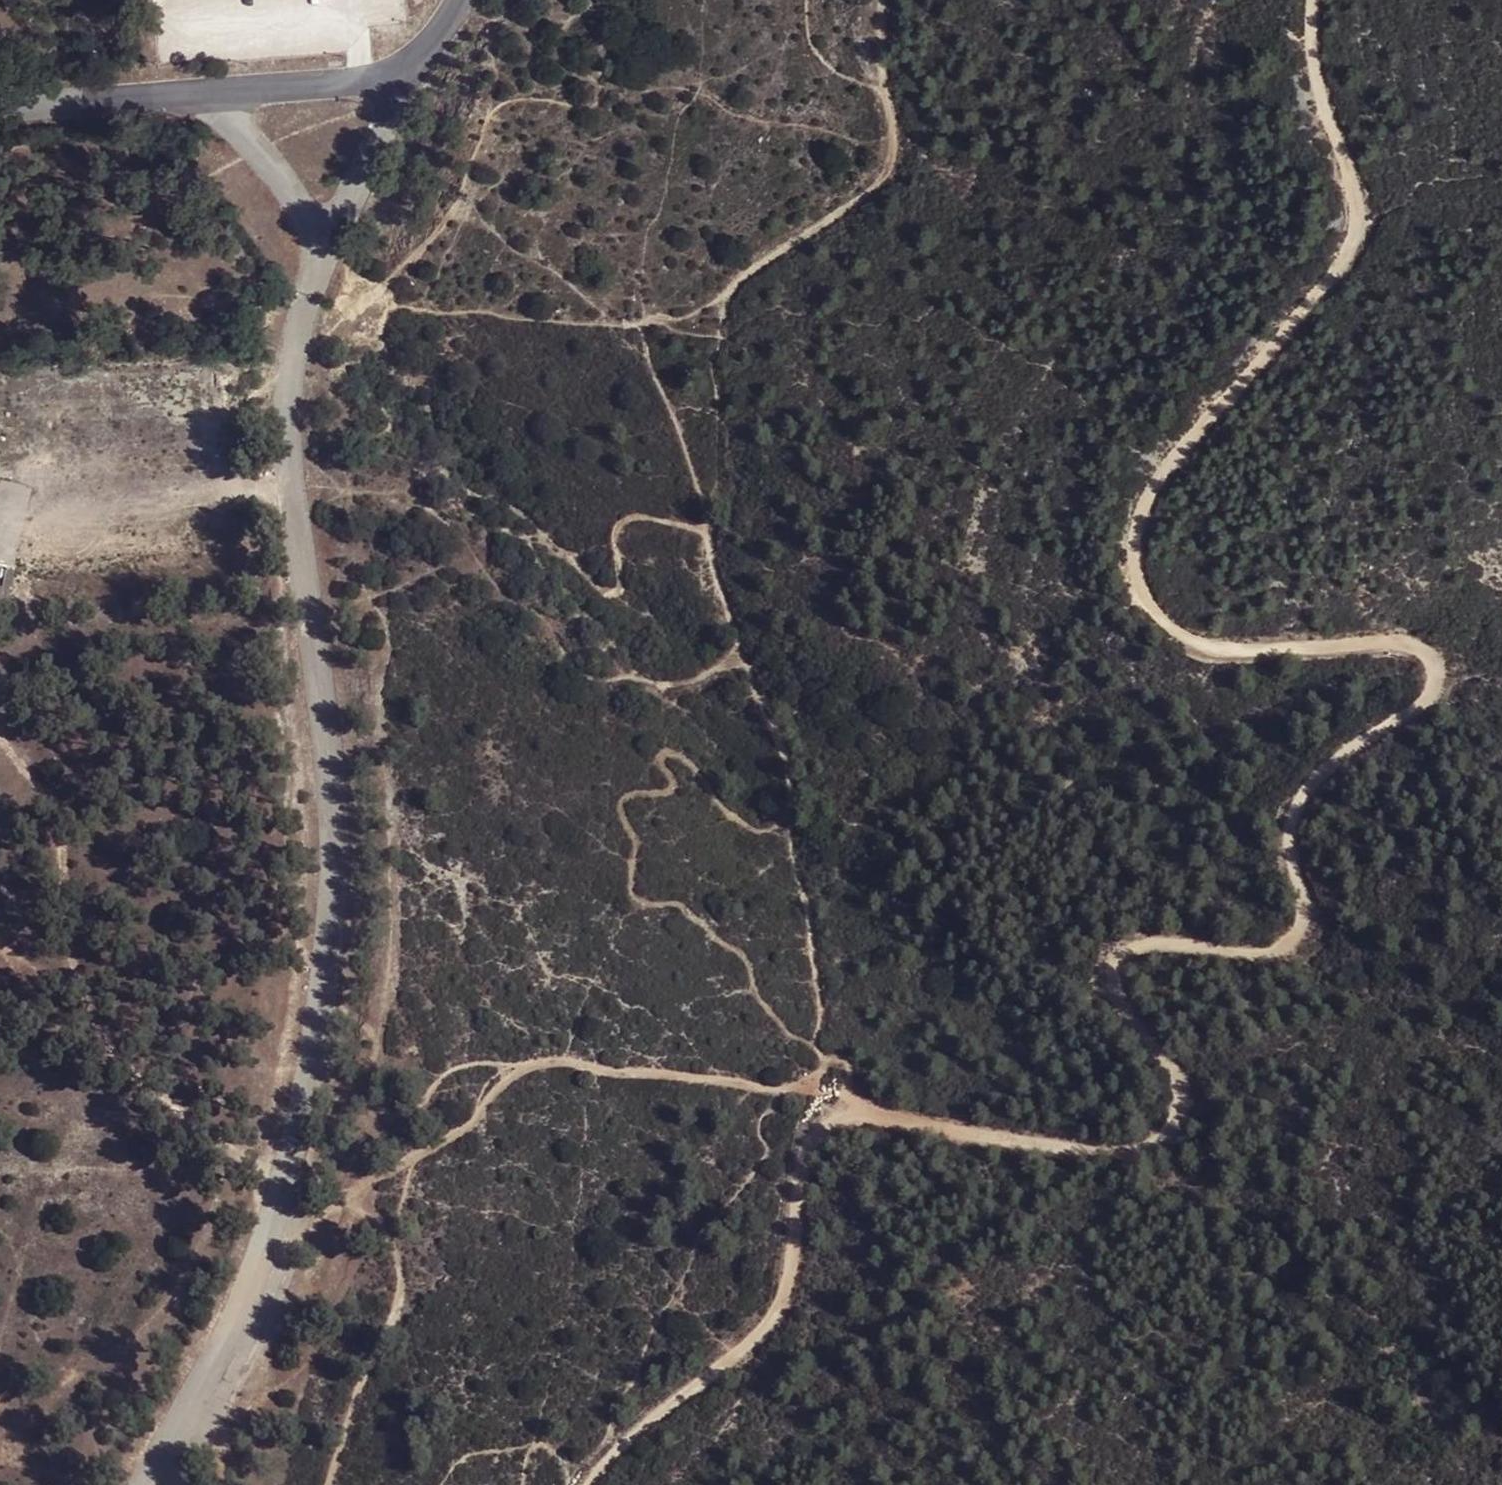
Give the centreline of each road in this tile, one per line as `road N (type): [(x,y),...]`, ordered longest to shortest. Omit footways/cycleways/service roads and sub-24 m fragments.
road 1 (track): [(587,1484),(619,1448),(775,1316),(788,1289),(802,1157),(833,1122),(866,1114),(1126,1153),(1164,1139),(1183,1101),(1177,1076),(1116,996),(1113,972),(1127,951),(1156,947),(1263,955),(1286,946),(1305,899),(1290,851),(1290,823),(1302,795),(1429,696),(1425,656),(1406,645),(1247,650),(1188,638),(1144,602),(1134,568),(1135,530),(1149,498),(1348,257),(1359,230),(1350,176),(1321,104),(1313,0)]
road 2 (unclassified): [(323,249),(291,383),(292,481),(327,715),(338,858),(311,1094),(285,1201),(222,1377),(160,1484)]
road 3 (unclassified): [(412,63),(360,79),(188,93)]
road 4 (unclassified): [(188,93),(269,164),(323,249)]
road 5 (unclassified): [(412,63),(323,249)]
road 6 (unclassified): [(188,93),(0,108)]

